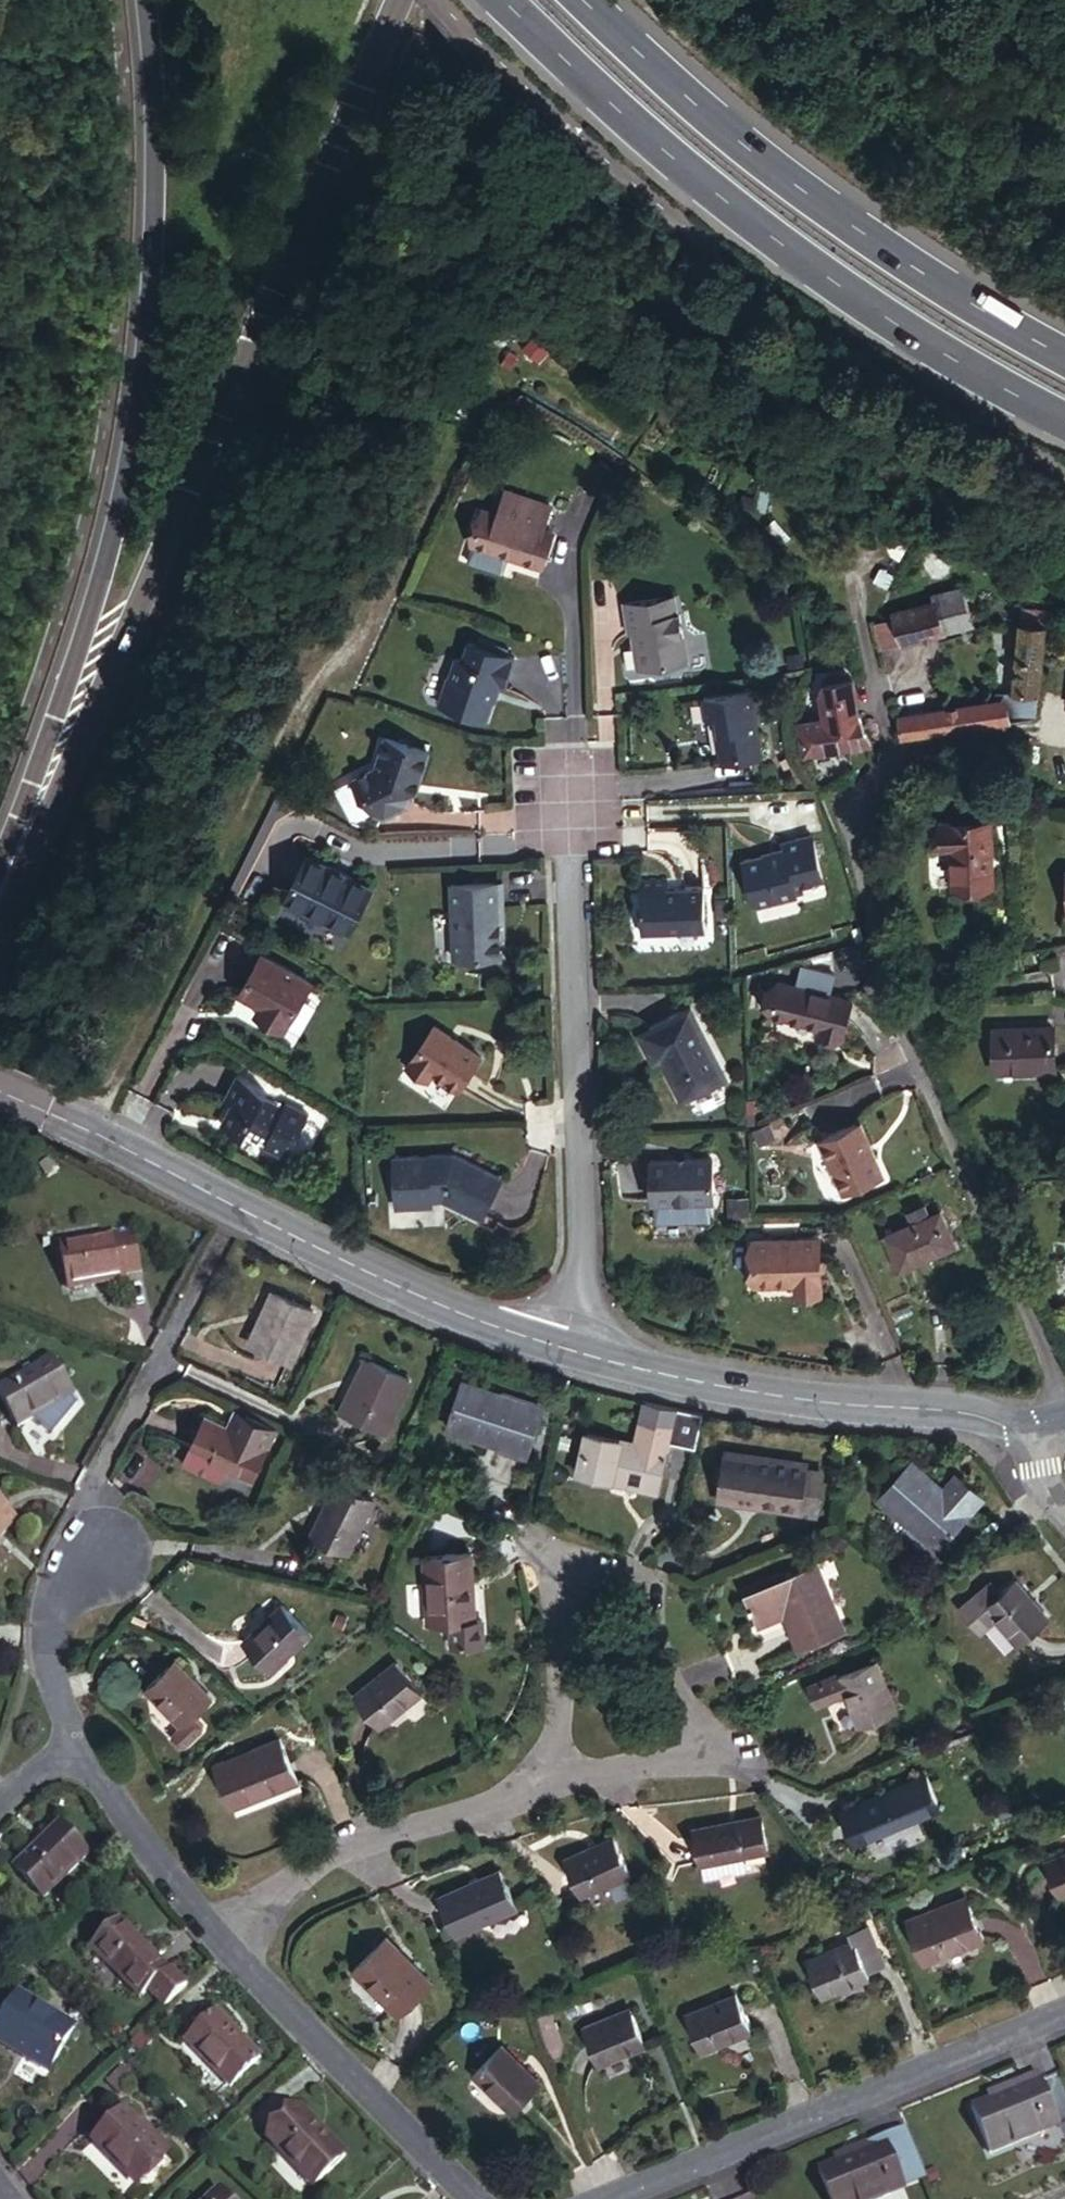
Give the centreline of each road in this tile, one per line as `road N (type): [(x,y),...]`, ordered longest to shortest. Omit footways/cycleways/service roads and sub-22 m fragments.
road 1 (trunk): [(50,781),(226,410),(401,0)]
road 2 (residential): [(1064,1387),(919,1058),(872,907),(853,803),(888,757),(864,631)]
road 3 (trunk): [(147,0),(136,380),(98,602),(50,781)]
road 4 (trunk): [(503,0),(772,236),(883,314),(1064,421)]
road 5 (unclassified): [(0,1089),(406,1290),(565,1348)]
road 6 (residential): [(565,1348),(583,1267),(566,752)]
road 7 (trunk): [(1064,355),(784,179),(586,0)]
road 8 (residential): [(608,2198),(1064,2012)]
road 9 (unclassified): [(565,1348),(654,1372),(831,1401),(969,1409),(1004,1426),(1032,1425)]
road 10 (residential): [(556,1787),(718,1749),(665,1670),(642,1596),(613,1575),(566,1570)]
road 11 (residential): [(218,1941),(318,1862),(556,1787)]
road 12 (residential): [(473,2198),(218,1941)]
road 13 (residential): [(218,1941),(70,1733)]
road 14 (residential): [(566,1570),(556,1787)]
road 15 (residential): [(70,1733),(44,1638),(64,1583),(100,1553)]
road 16 (tertiary): [(50,781),(0,898)]

